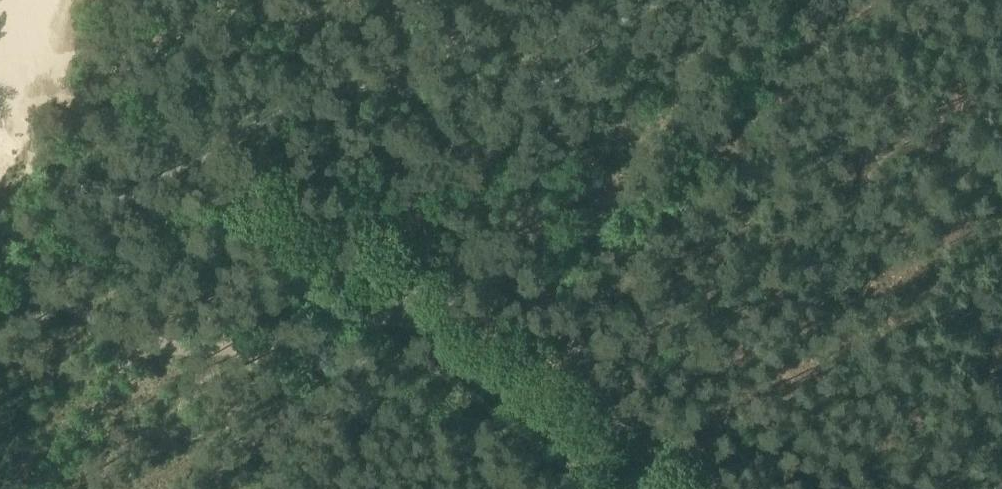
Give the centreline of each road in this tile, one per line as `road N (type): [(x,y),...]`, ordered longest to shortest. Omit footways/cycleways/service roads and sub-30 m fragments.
road 1 (track): [(761,0),(714,143),(627,216),(367,321)]
road 2 (track): [(643,488),(505,375),(429,333),(367,321)]
road 3 (track): [(367,321),(263,347),(119,335)]
road 4 (track): [(119,335),(101,407),(43,488)]
road 5 (track): [(119,335),(0,244)]

